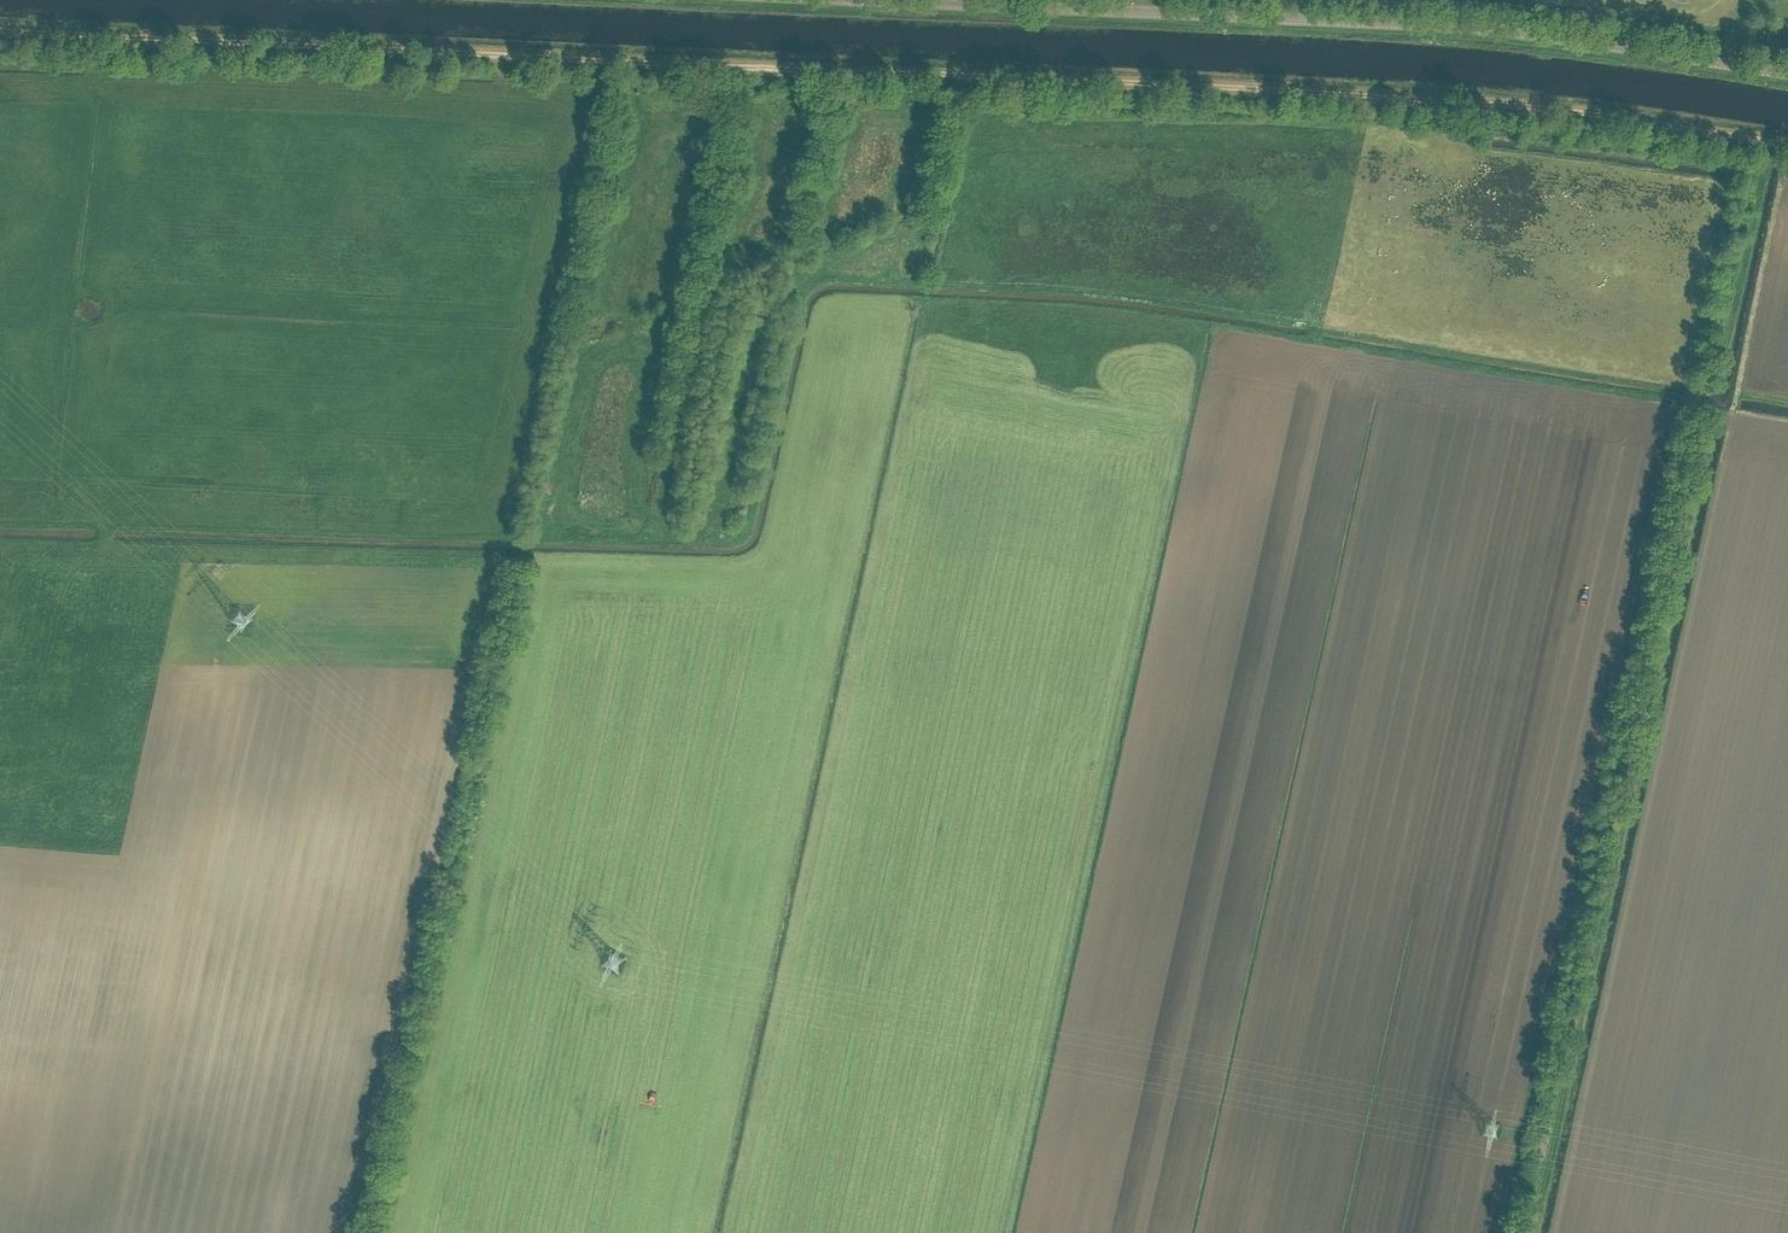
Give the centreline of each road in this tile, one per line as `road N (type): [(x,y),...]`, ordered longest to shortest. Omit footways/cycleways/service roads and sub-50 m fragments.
road 1 (track): [(1787,144),(1431,98),(0,32)]
road 2 (tertiary): [(1787,73),(1511,34),(867,0)]

